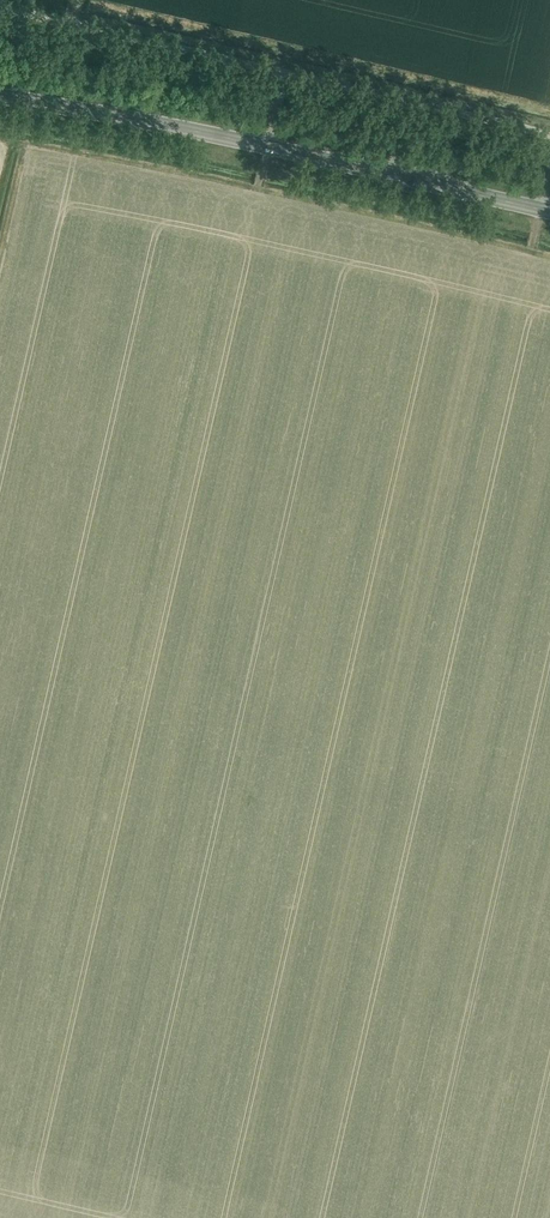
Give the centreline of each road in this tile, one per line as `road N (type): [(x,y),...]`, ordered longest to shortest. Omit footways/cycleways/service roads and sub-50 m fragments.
road 1 (unclassified): [(0,8),(549,136)]
road 2 (track): [(549,256),(209,178),(0,140)]
road 3 (secondary): [(549,211),(0,96)]
road 4 (track): [(438,85),(73,1)]
road 5 (track): [(256,197),(285,73)]

